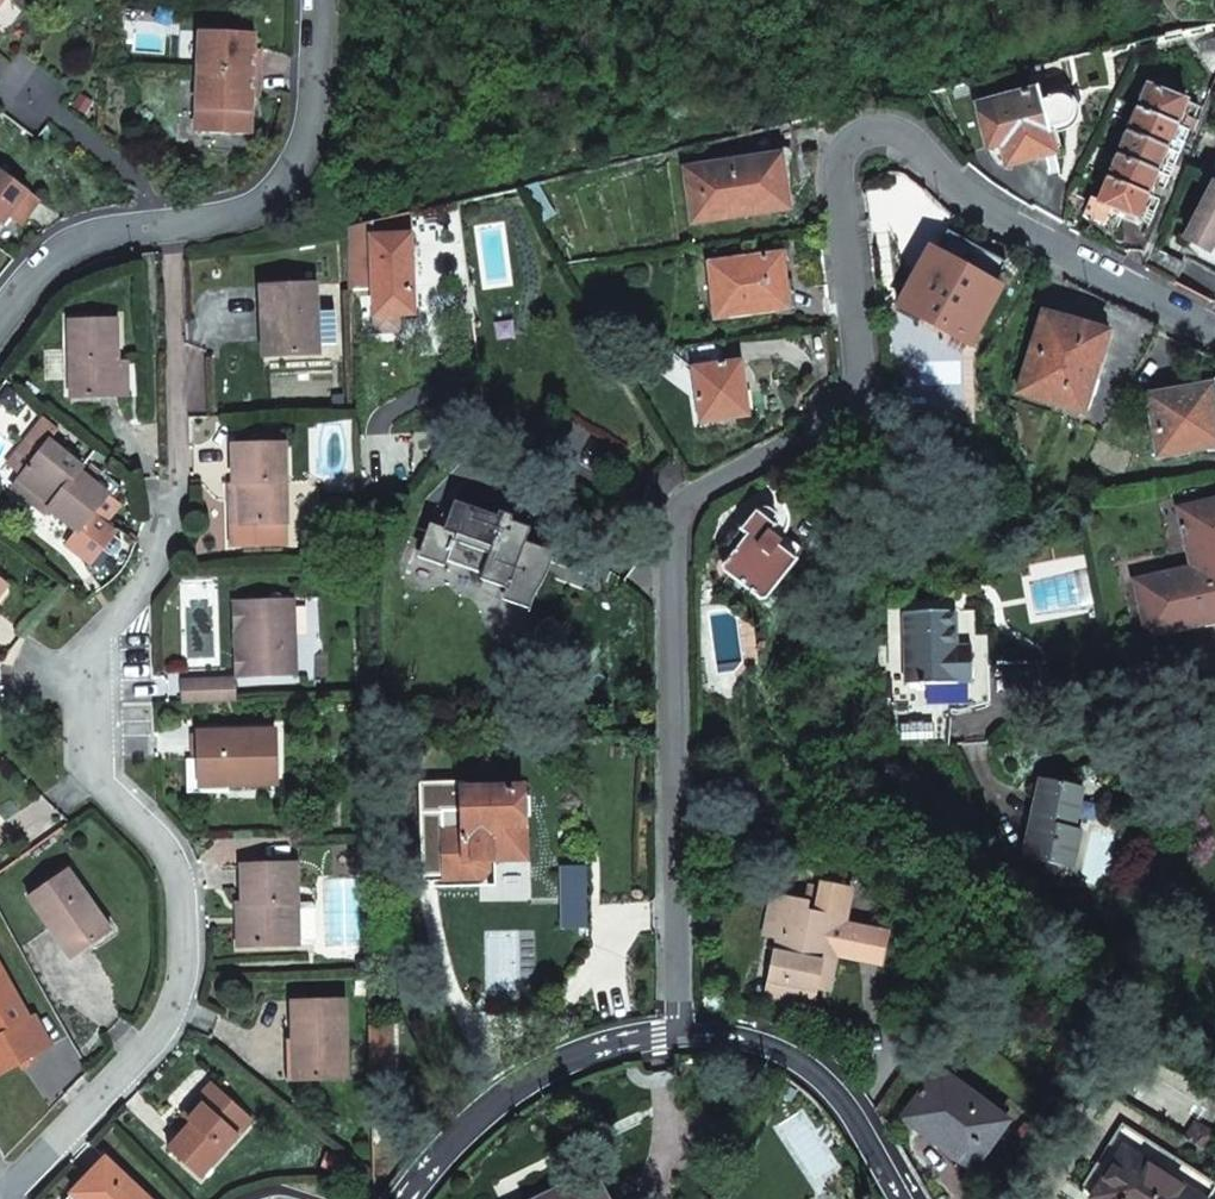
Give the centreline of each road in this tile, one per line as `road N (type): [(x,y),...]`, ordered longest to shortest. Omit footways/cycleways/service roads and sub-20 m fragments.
road 1 (residential): [(1214,334),(1006,221),(897,132),(866,131),(846,142),(837,165),(857,362),(849,414),(695,497),(673,531),(680,1033)]
road 2 (residential): [(0,1193),(160,1030),(179,973),(179,885),(153,828),(94,767),(94,646),(155,550),(170,495),(162,228)]
road 3 (residential): [(406,1198),(497,1107),(585,1051),(680,1033)]
road 4 (residential): [(318,0),(315,120),(293,175),(247,212),(203,228),(162,228)]
road 5 (residential): [(680,1033),(733,1032),(783,1048),(856,1118),(900,1198)]
road 6 (residential): [(162,228),(111,228),(72,245),(0,321)]
road 7 (residential): [(1214,660),(1082,695)]

